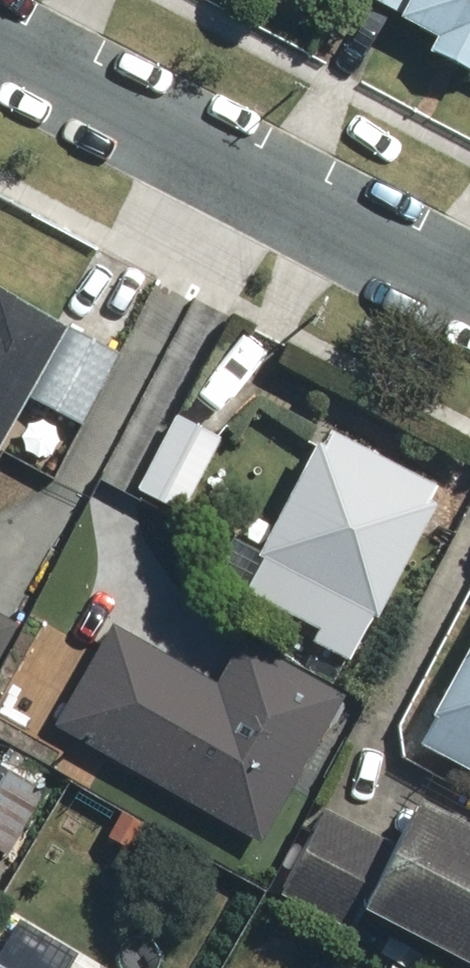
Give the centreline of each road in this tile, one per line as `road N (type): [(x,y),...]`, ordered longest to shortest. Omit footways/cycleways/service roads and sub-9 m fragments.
road 1 (residential): [(469,299),(0,52)]

